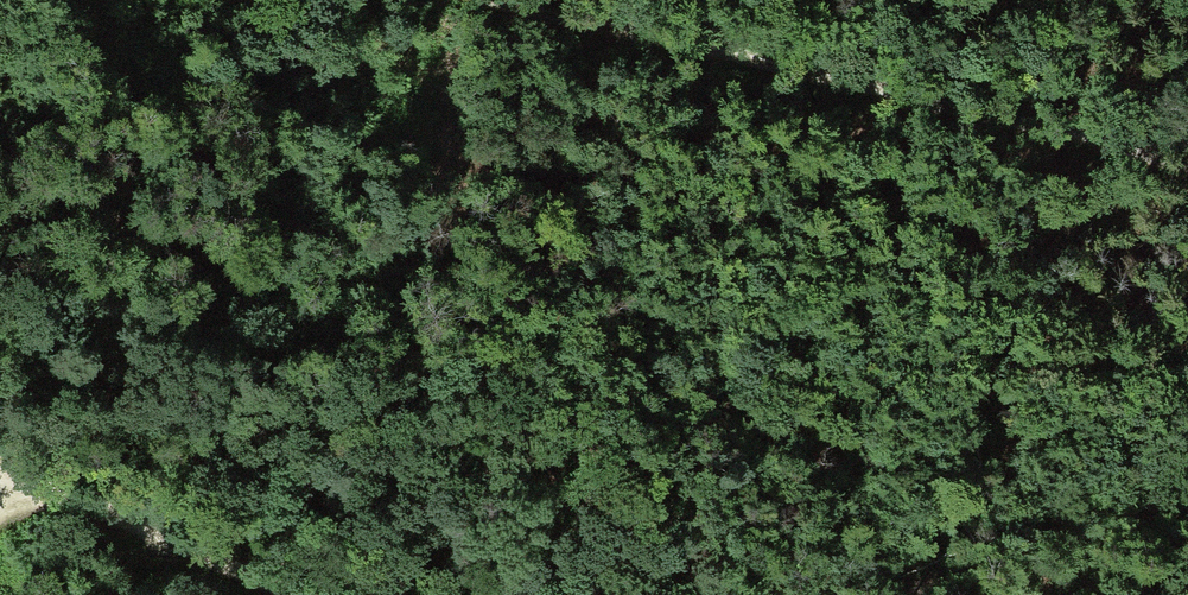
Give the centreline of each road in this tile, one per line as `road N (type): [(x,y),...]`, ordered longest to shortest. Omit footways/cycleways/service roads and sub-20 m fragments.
road 1 (track): [(0,137),(365,351),(574,483),(732,594)]
road 2 (track): [(488,0),(1187,165)]
road 3 (track): [(0,474),(275,594)]

